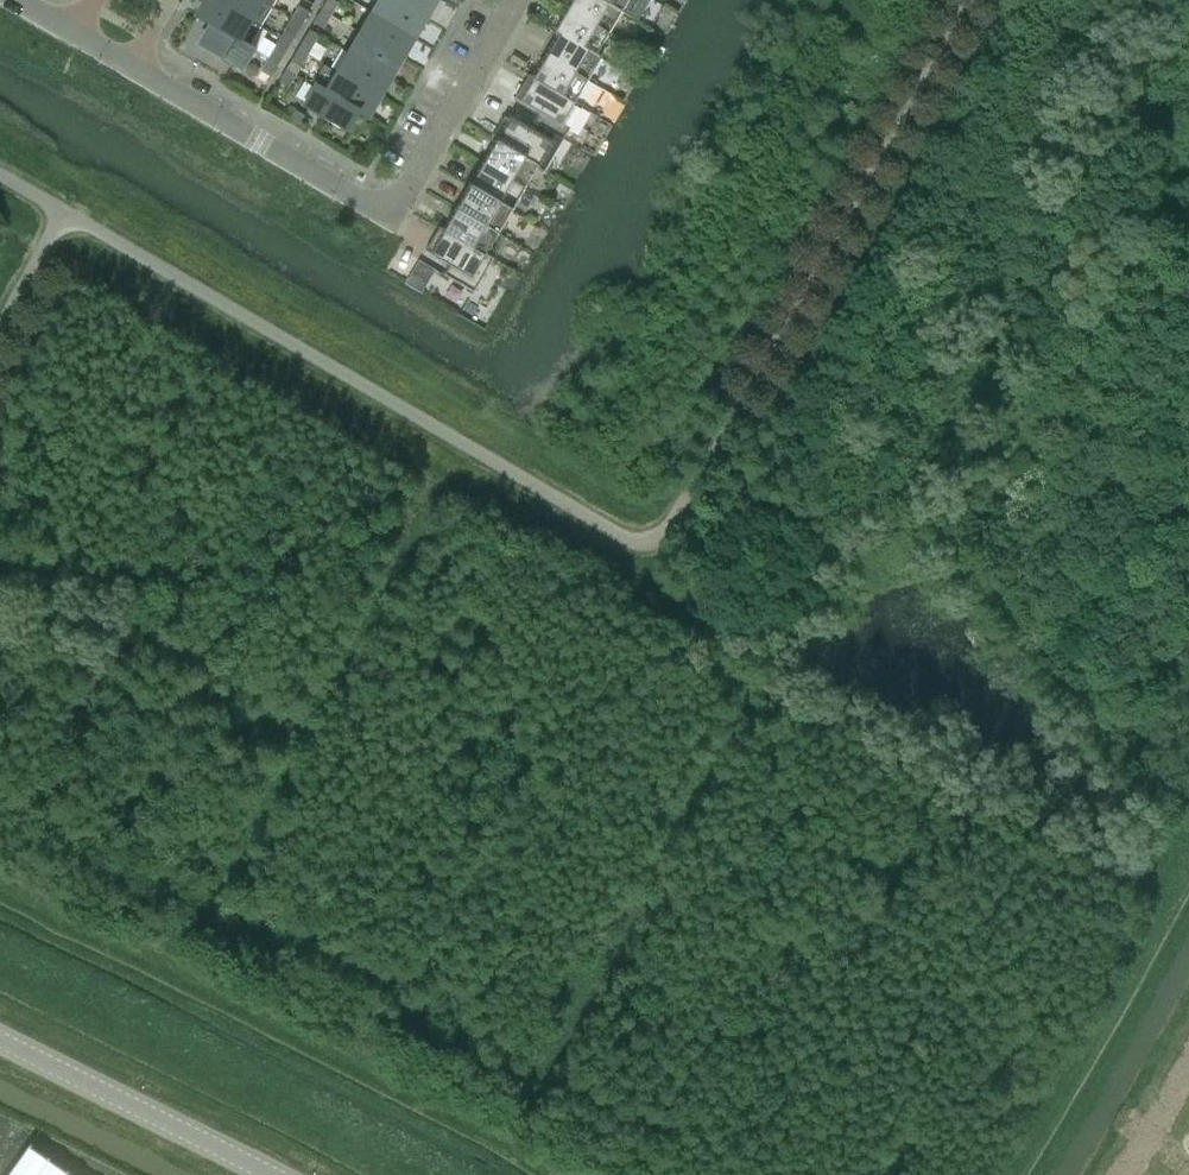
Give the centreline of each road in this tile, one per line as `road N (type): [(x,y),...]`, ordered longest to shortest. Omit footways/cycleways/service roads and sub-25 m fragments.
road 1 (residential): [(519,0),(398,204),(368,208),(135,69)]
road 2 (unclassified): [(265,1174),(0,1048)]

